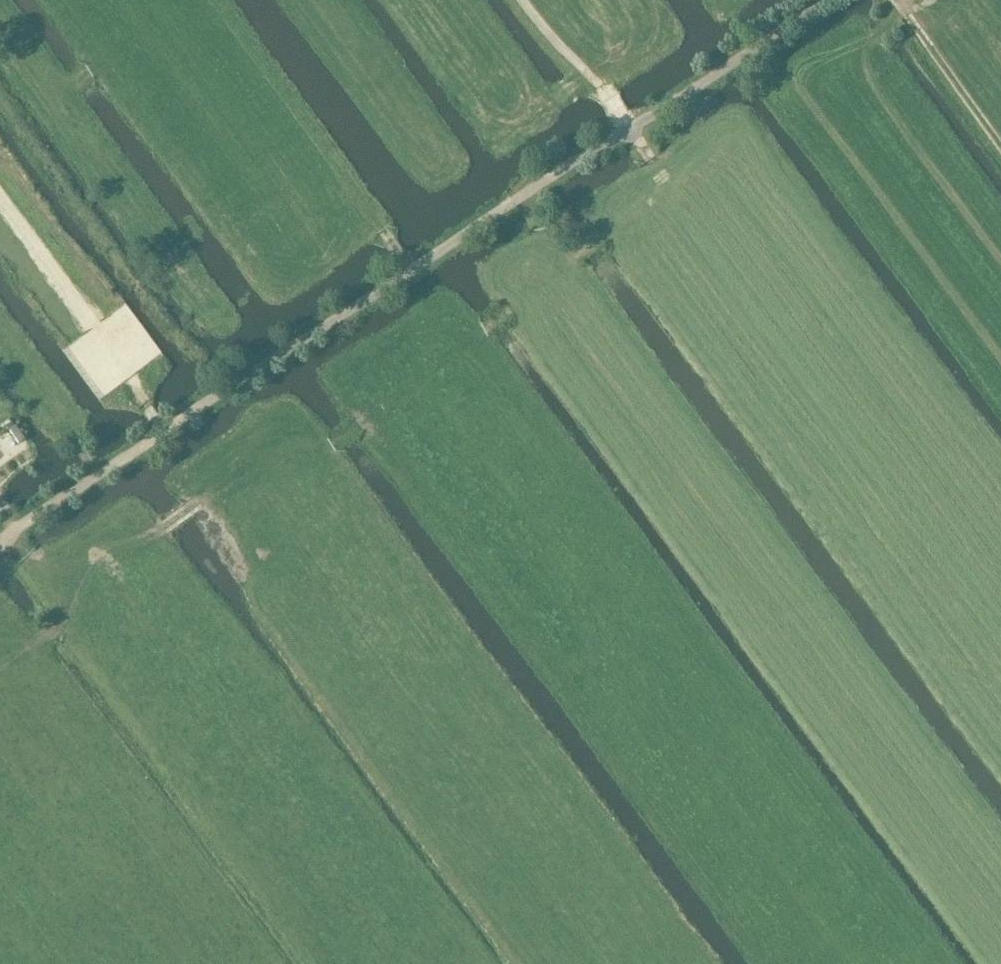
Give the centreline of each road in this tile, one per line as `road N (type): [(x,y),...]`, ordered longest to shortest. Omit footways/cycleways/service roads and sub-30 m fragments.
road 1 (track): [(0,540),(830,0)]
road 2 (track): [(628,129),(655,165),(655,199),(310,457)]
road 3 (track): [(1000,147),(892,0)]
road 4 (track): [(628,129),(522,0)]

